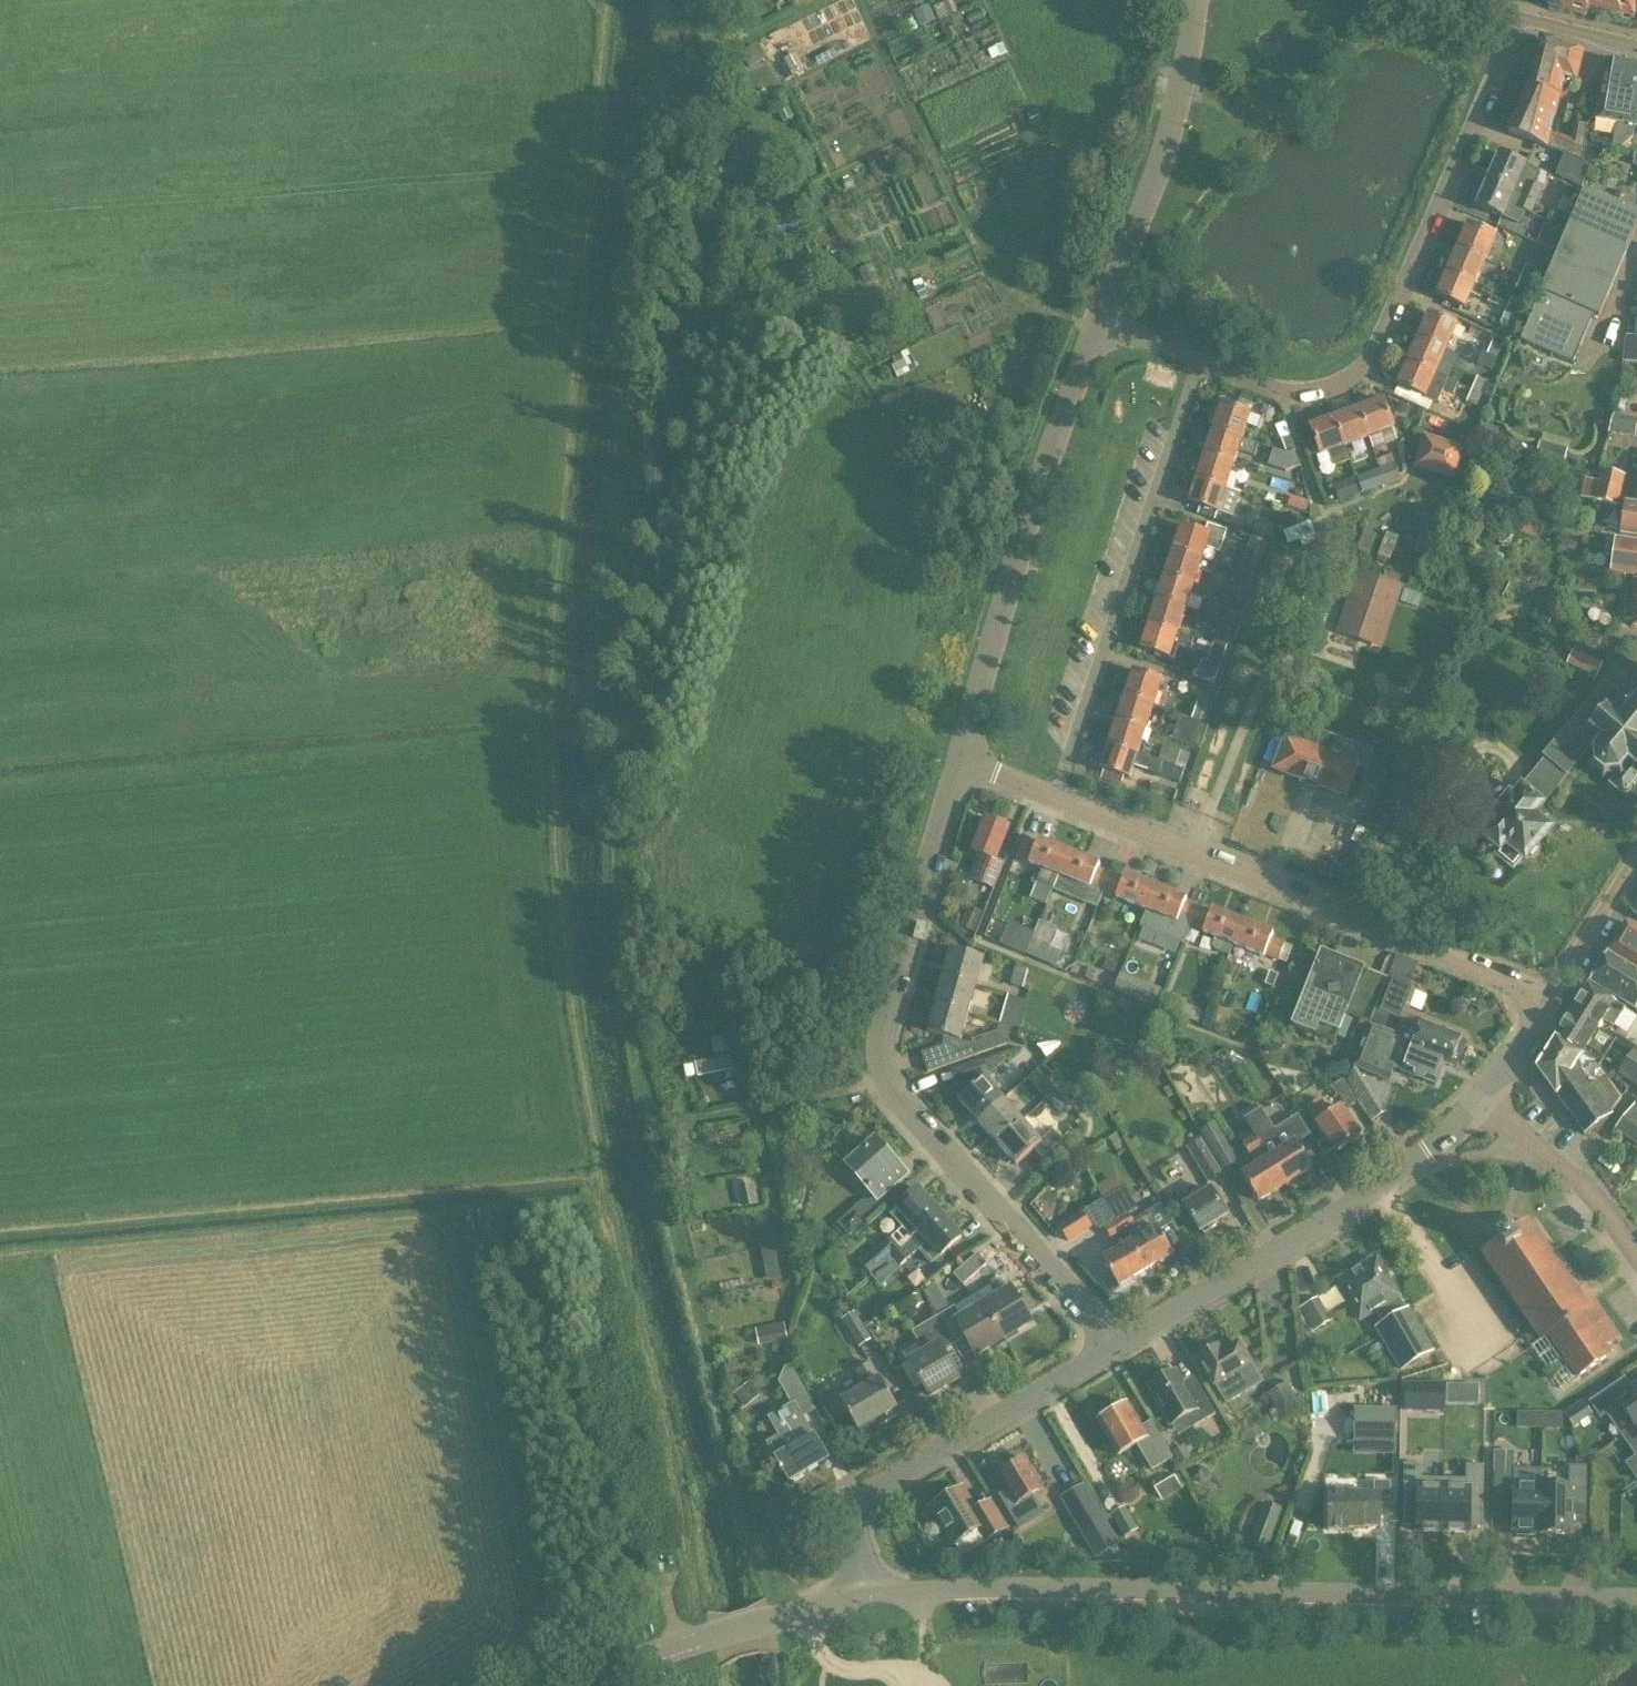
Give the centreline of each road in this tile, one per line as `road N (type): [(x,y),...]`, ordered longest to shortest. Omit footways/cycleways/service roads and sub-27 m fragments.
road 1 (residential): [(1636,1600),(860,1591)]
road 2 (residential): [(1118,1347),(880,1070),(881,1034),(960,763)]
road 3 (residential): [(1517,18),(1364,369),(1303,393),(1199,364)]
road 4 (residential): [(1537,998),(1507,973),(1057,798)]
road 5 (residential): [(960,763),(1040,488),(1097,327)]
road 6 (residential): [(1057,798),(1199,364)]
road 7 (residential): [(1118,1347),(1412,1163),(1483,1101)]
road 8 (track): [(858,0),(977,244),(1008,290),(1040,310),(1097,327)]
road 9 (residential): [(860,1591),(851,1516),(859,1499),(1118,1347)]
road 10 (residential): [(1097,327),(1170,135),(1195,0)]
road 11 (residential): [(636,1662),(860,1591)]
road 12 (residential): [(1636,1255),(1586,1189),(1483,1101)]
road 13 (residential): [(1537,998),(1557,981),(1636,859)]
road 14 (residential): [(1636,48),(1517,18)]

